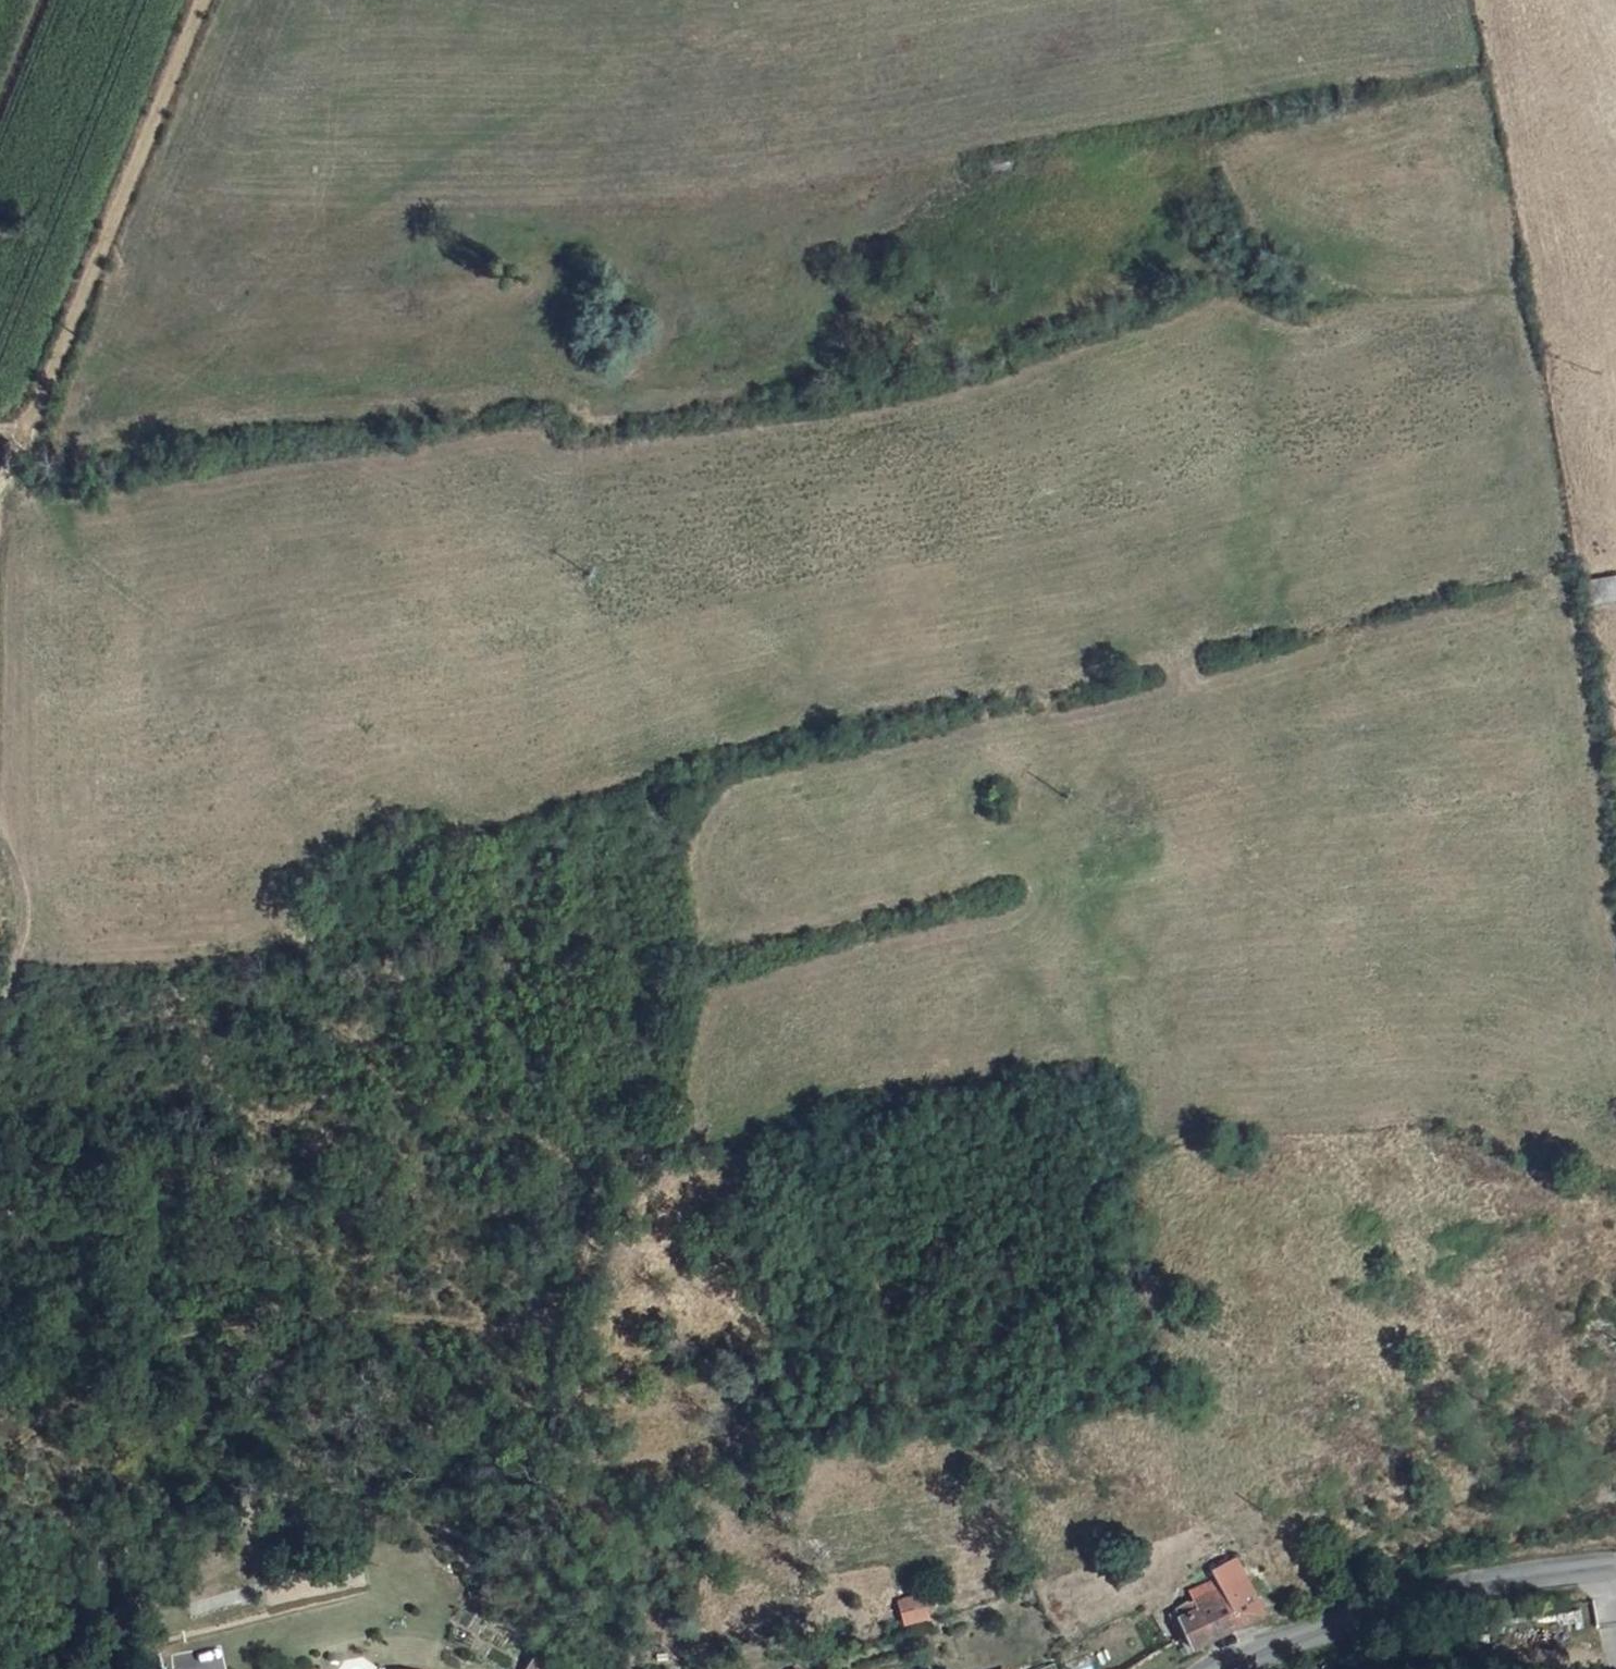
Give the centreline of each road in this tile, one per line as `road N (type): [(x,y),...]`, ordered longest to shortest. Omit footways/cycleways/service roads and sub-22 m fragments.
road 1 (tertiary): [(1229,1668),(1405,1596),(1615,1565)]
road 2 (track): [(1491,0),(1555,258),(1615,300)]

